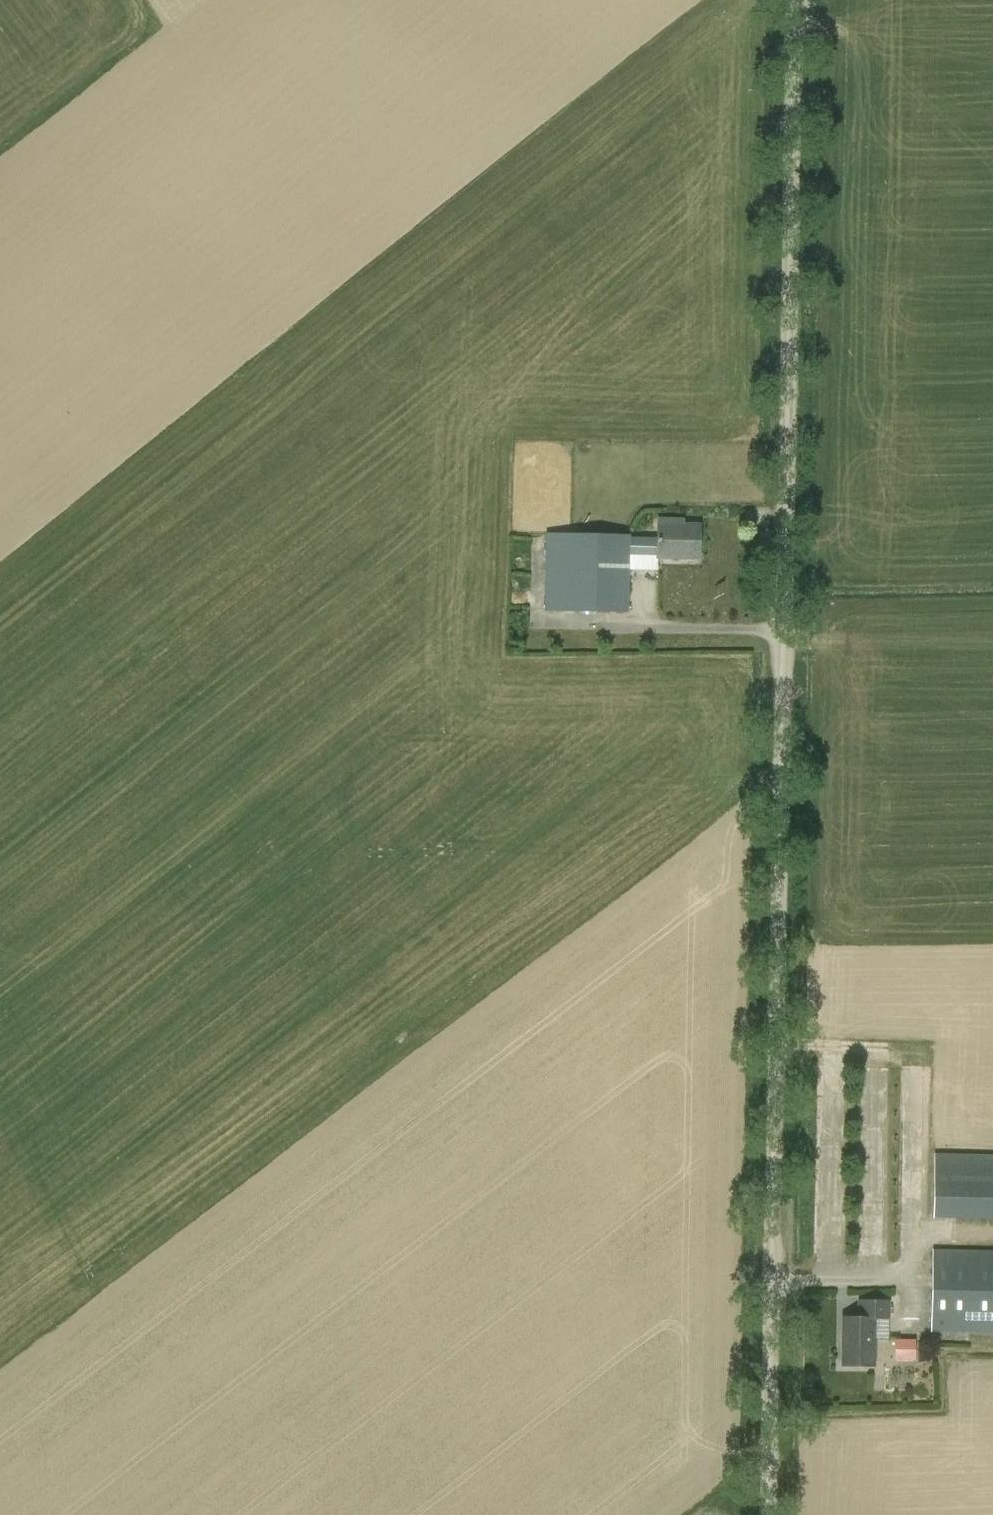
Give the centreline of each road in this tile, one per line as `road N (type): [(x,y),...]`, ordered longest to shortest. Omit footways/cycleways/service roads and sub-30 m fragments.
road 1 (unclassified): [(767,1514),(795,0)]

